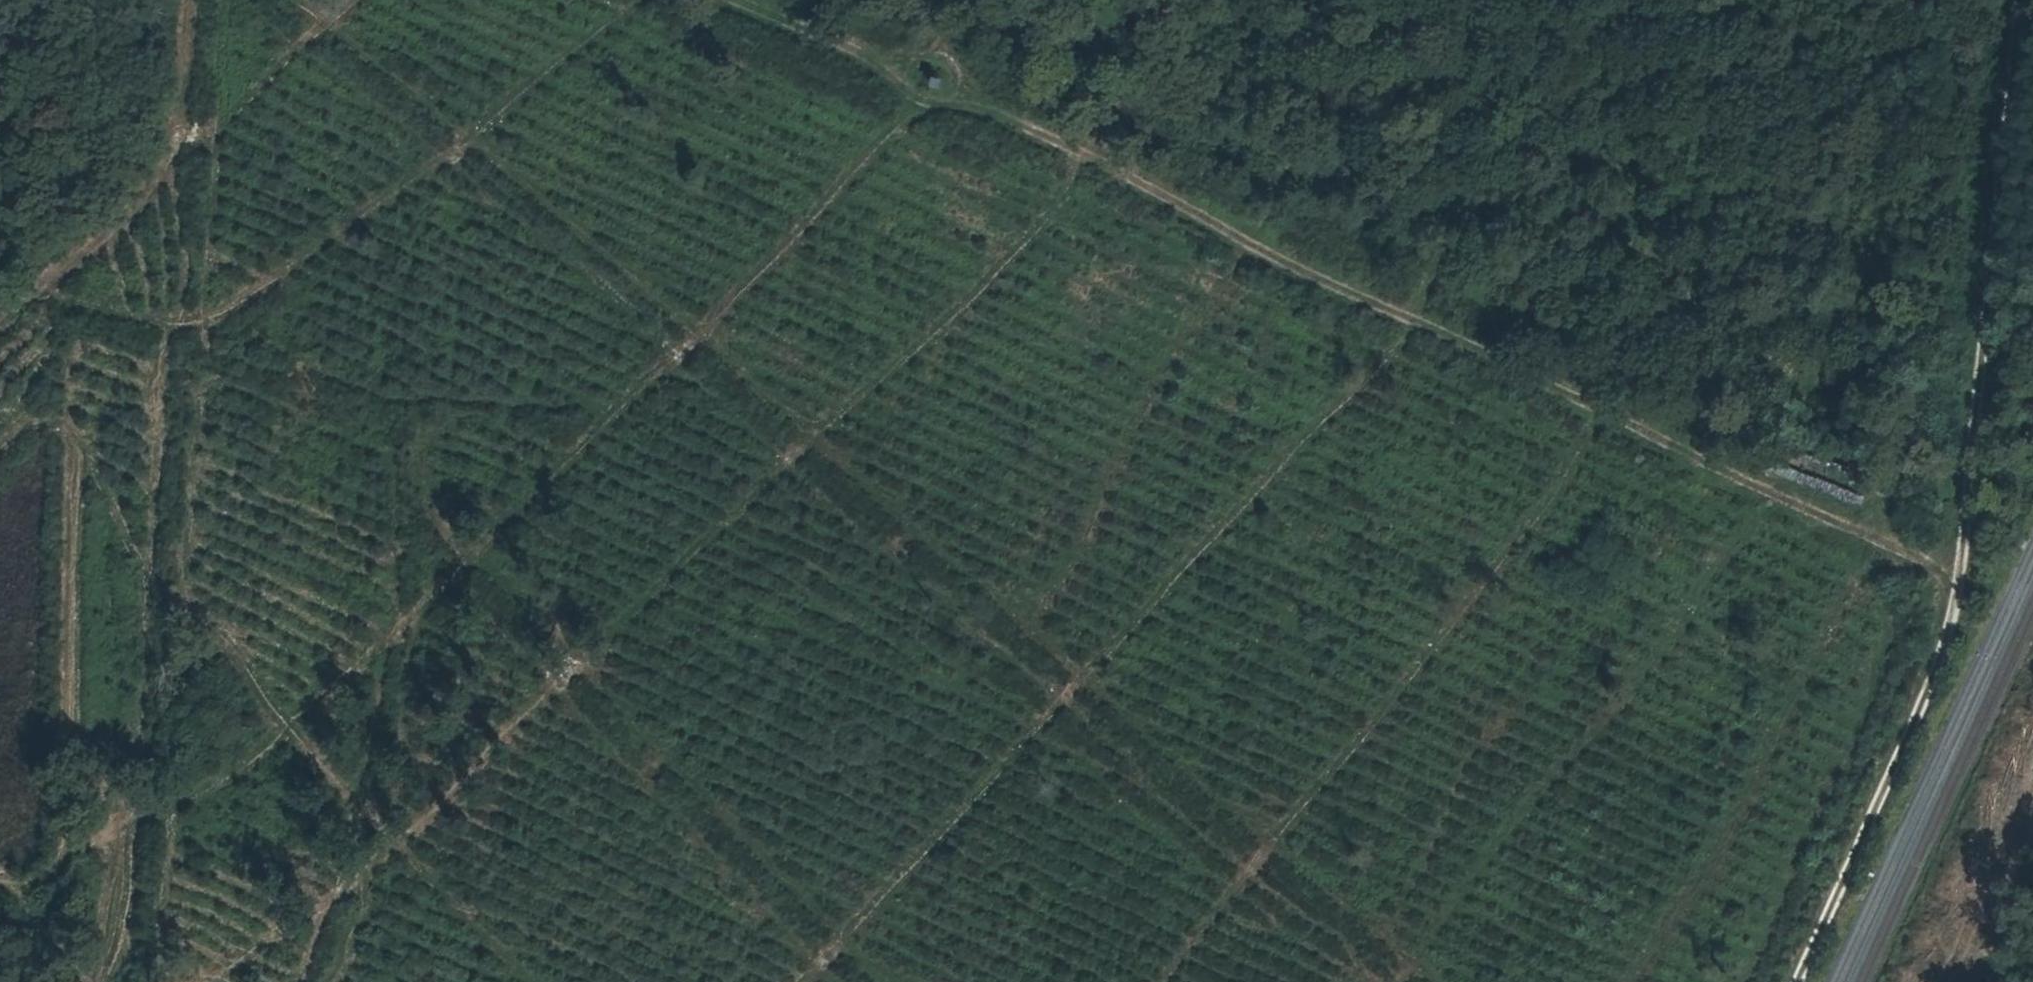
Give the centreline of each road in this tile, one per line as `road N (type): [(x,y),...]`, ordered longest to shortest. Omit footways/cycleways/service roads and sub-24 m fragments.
road 1 (track): [(1803,981),(1966,621),(1958,491),(2009,0)]
road 2 (track): [(1962,559),(1397,74),(1208,0)]
road 3 (track): [(204,0),(196,139),(0,331)]

